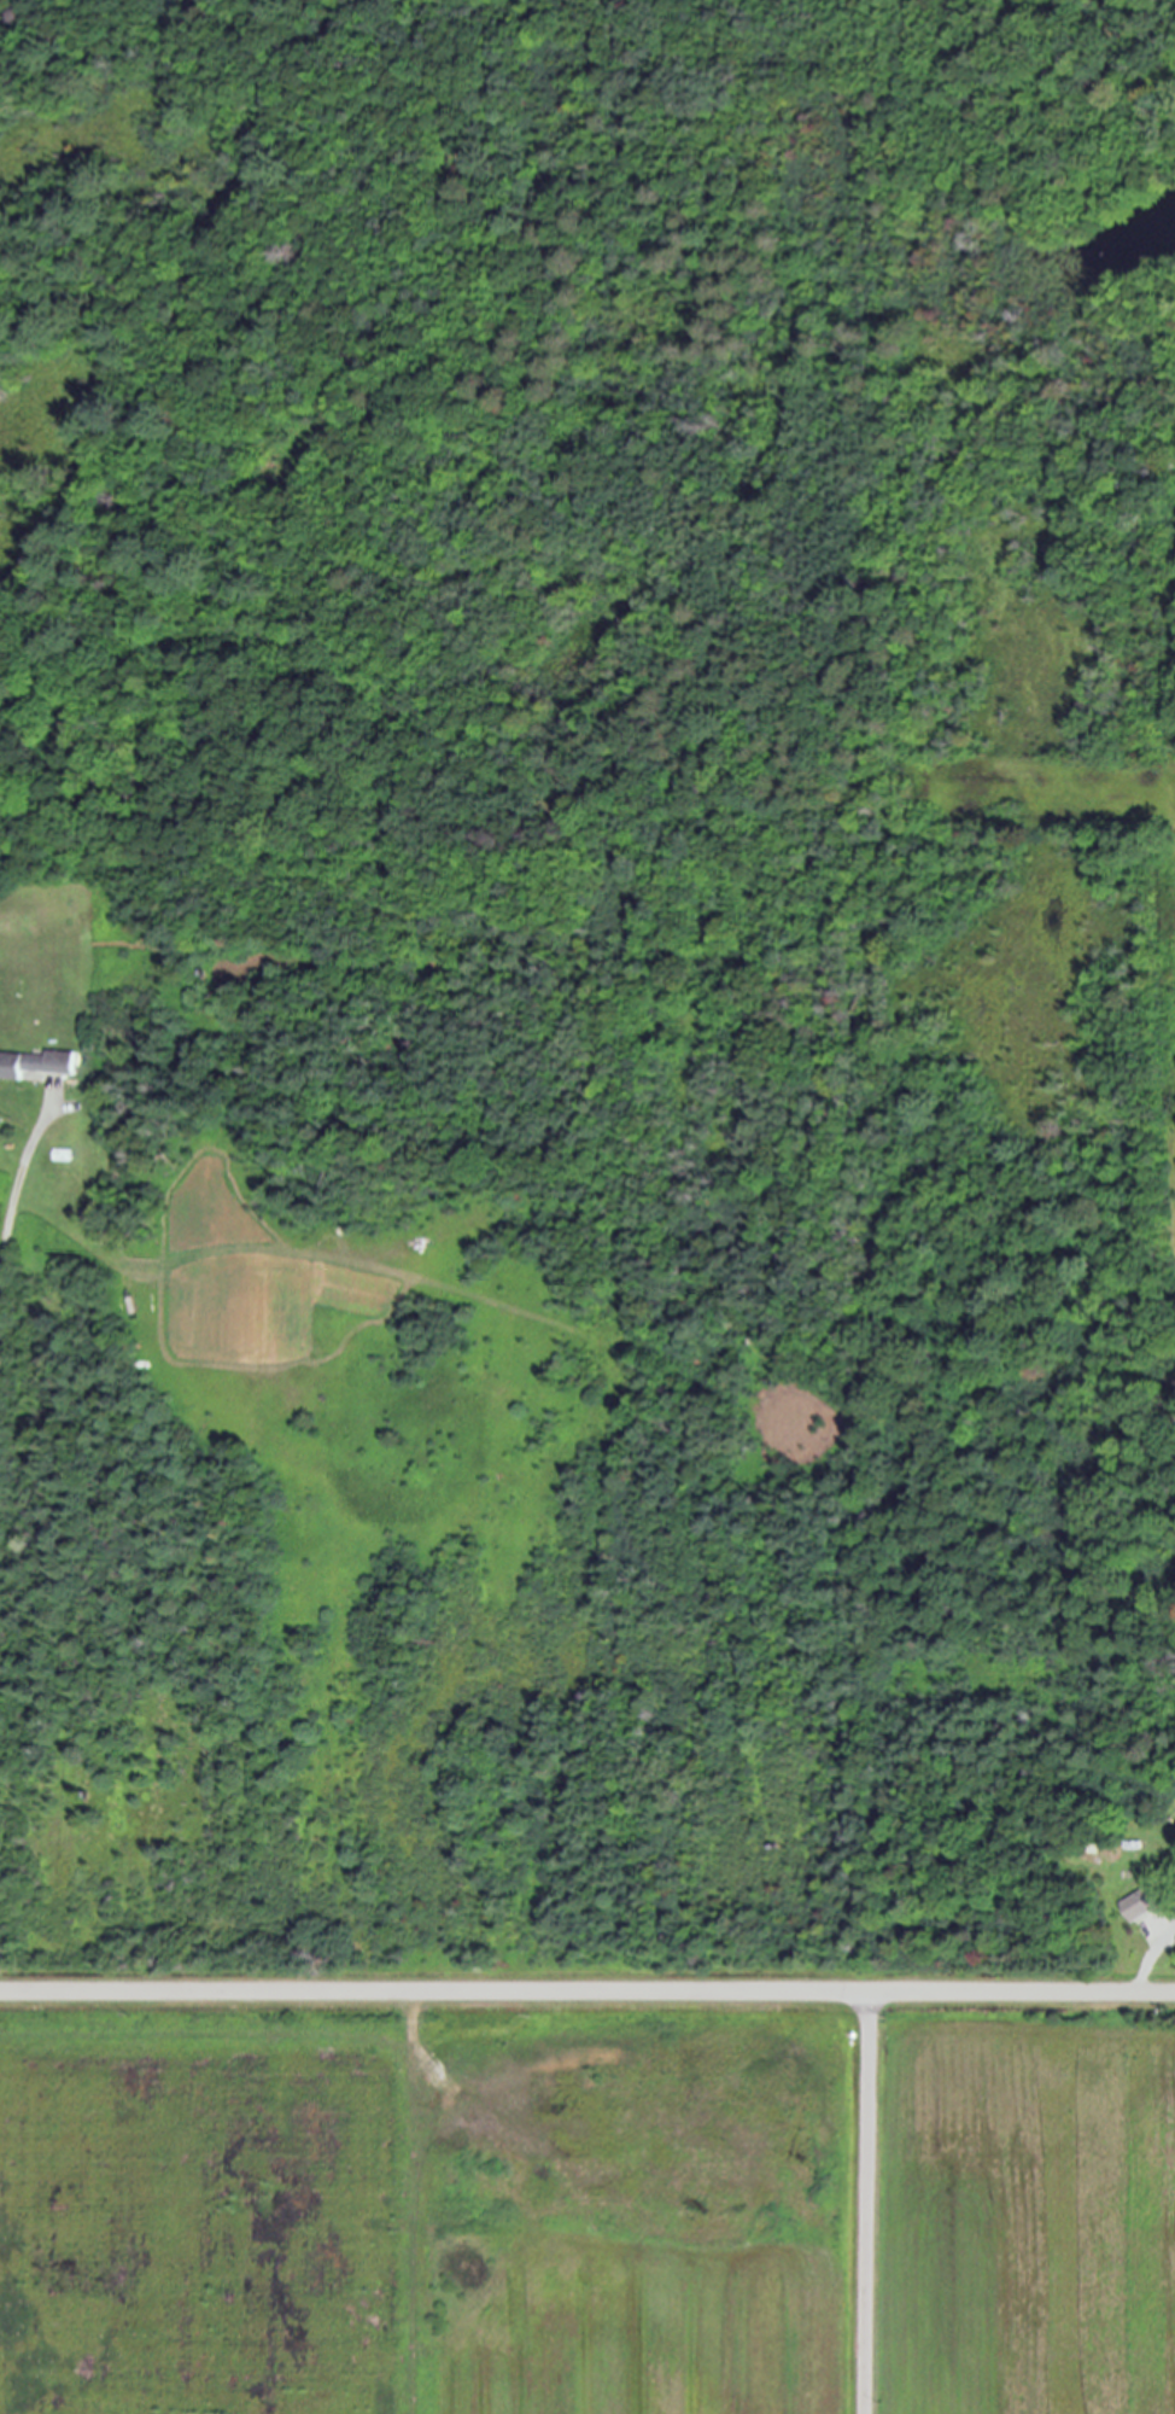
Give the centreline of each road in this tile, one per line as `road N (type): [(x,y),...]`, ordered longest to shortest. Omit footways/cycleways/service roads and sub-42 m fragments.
road 1 (residential): [(0,1989),(1174,1989)]
road 2 (residential): [(871,1989),(865,2413)]

